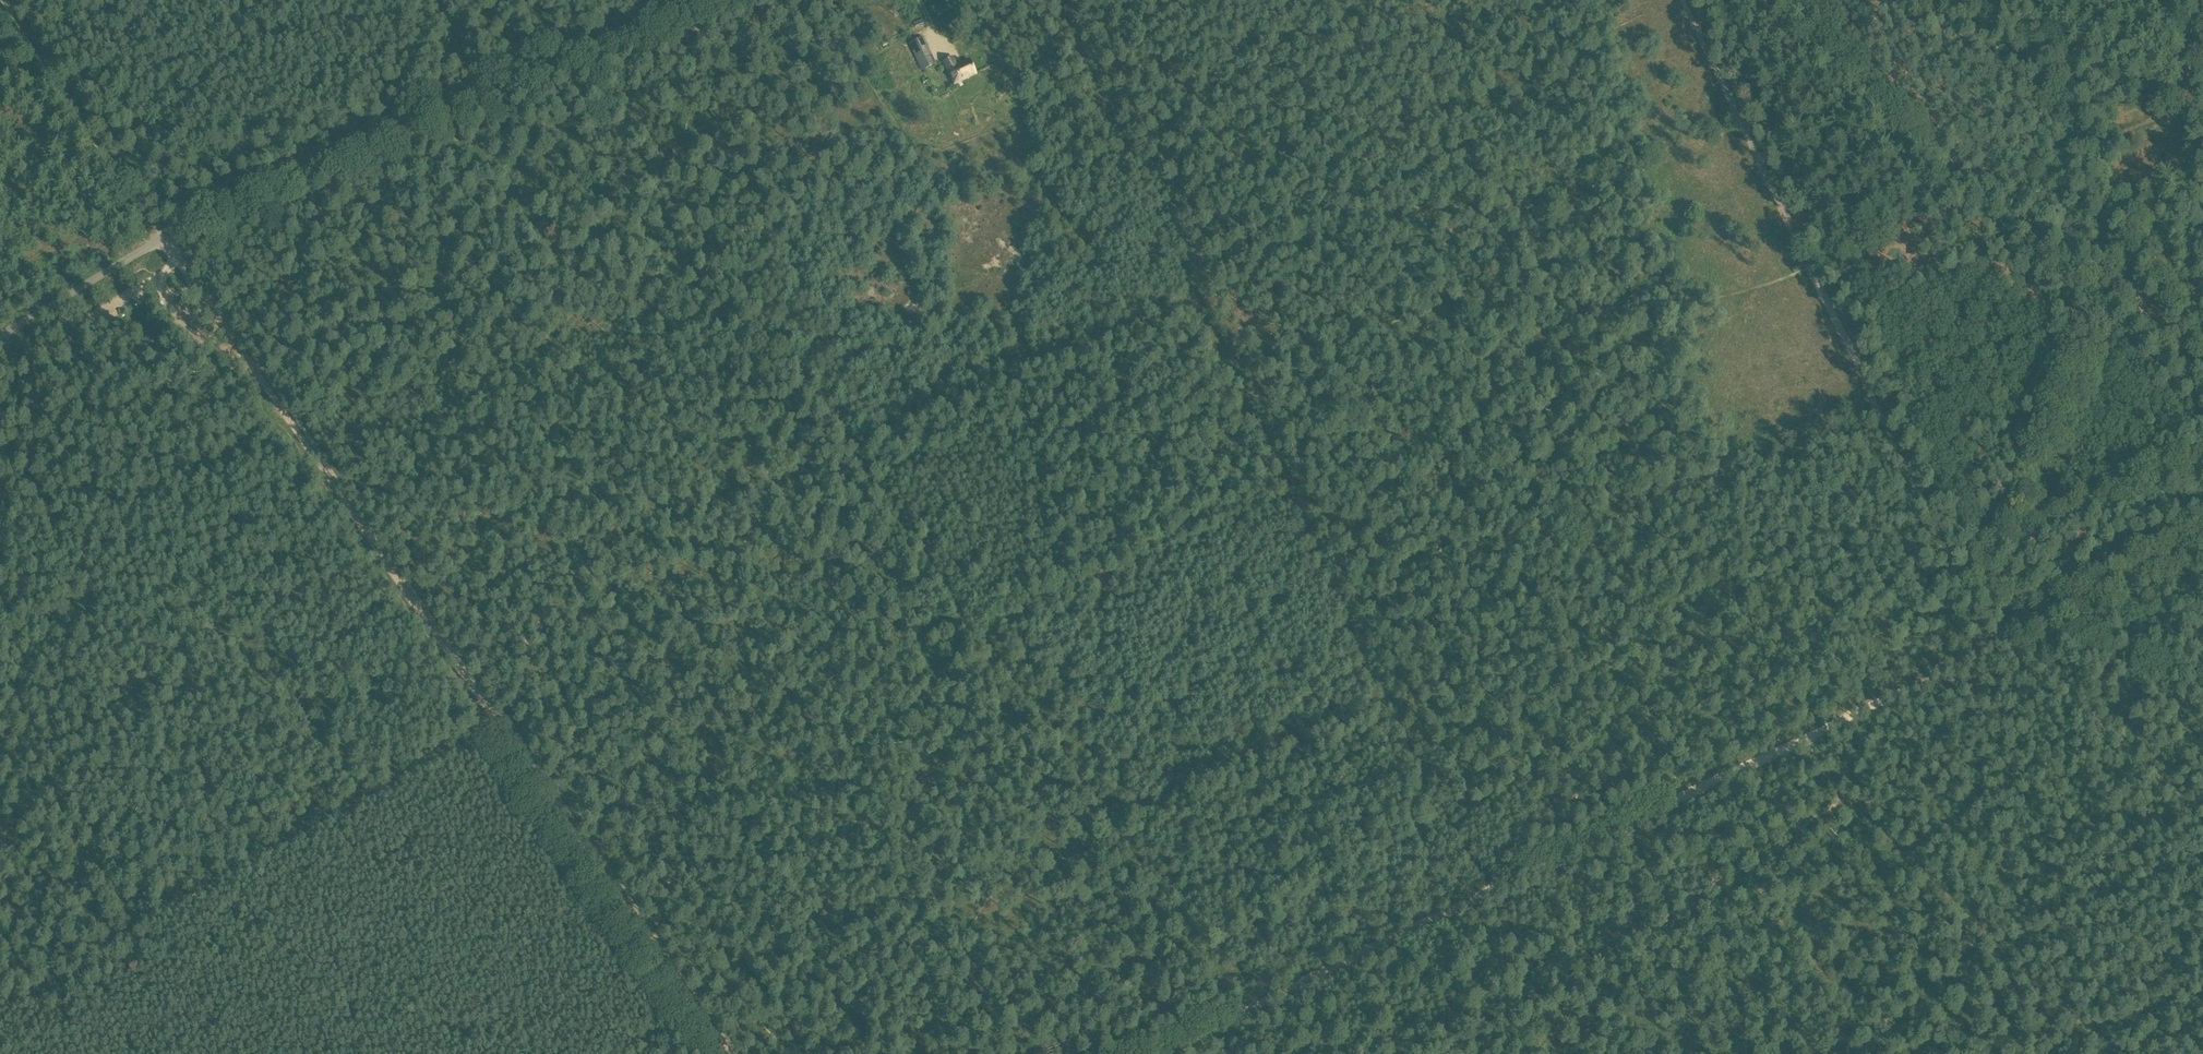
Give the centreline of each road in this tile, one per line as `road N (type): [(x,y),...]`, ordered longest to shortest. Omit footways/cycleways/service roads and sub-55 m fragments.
road 1 (track): [(1981,616),(1682,0)]
road 2 (unclassified): [(162,239),(719,0)]
road 3 (track): [(0,1005),(497,727)]
road 4 (track): [(2202,55),(2001,553),(1972,566)]
road 5 (track): [(177,261),(497,727)]
road 6 (track): [(1981,616),(1898,612),(1794,633),(1748,631),(1647,571),(1566,538)]
road 7 (track): [(1826,257),(2000,643)]
road 8 (track): [(497,727),(728,1053)]
road 9 (track): [(1838,787),(2058,1004),(2121,1053)]
road 10 (track): [(1796,1053),(1836,1029),(1845,1006),(1769,906),(1758,865),(1770,841),(1836,803),(1838,787)]
road 11 (track): [(169,235),(4,0)]
road 12 (track): [(1705,0),(1826,257)]
road 13 (track): [(2088,148),(1826,257)]
road 14 (track): [(1566,538),(1683,796)]
road 15 (track): [(2202,375),(2088,148)]
road 16 (track): [(2001,553),(2202,459)]
road 17 (unclassified): [(0,338),(162,239)]
road 18 (track): [(2039,618),(2202,538)]
road 19 (track): [(2202,678),(2039,618)]
road 20 (track): [(2202,101),(2088,148)]

